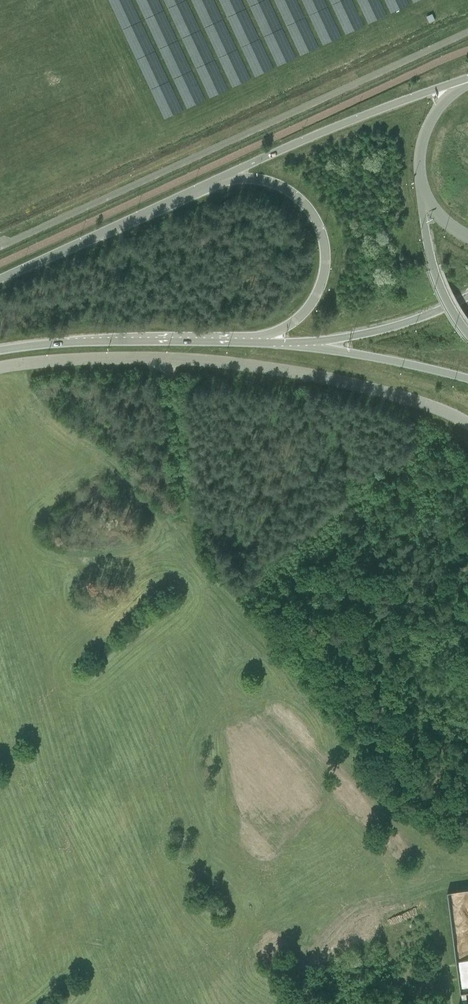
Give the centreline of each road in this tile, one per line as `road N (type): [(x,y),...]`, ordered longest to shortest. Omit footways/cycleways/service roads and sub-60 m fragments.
road 1 (unclassified): [(0,368),(164,360),(254,369),(375,393),(467,428)]
road 2 (secondary): [(464,82),(220,181)]
road 3 (secondary): [(255,343),(307,312),(322,283),(323,245),(292,196),(220,181)]
road 4 (secondary): [(0,351),(255,343)]
road 5 (secondary): [(220,181),(0,281)]
road 6 (secondary): [(301,345),(400,327),(467,296)]
road 7 (tertiary): [(301,345),(467,380)]
road 8 (tertiary): [(421,200),(439,280),(467,334)]
road 9 (secondary): [(464,82),(428,125),(418,160),(421,200)]

